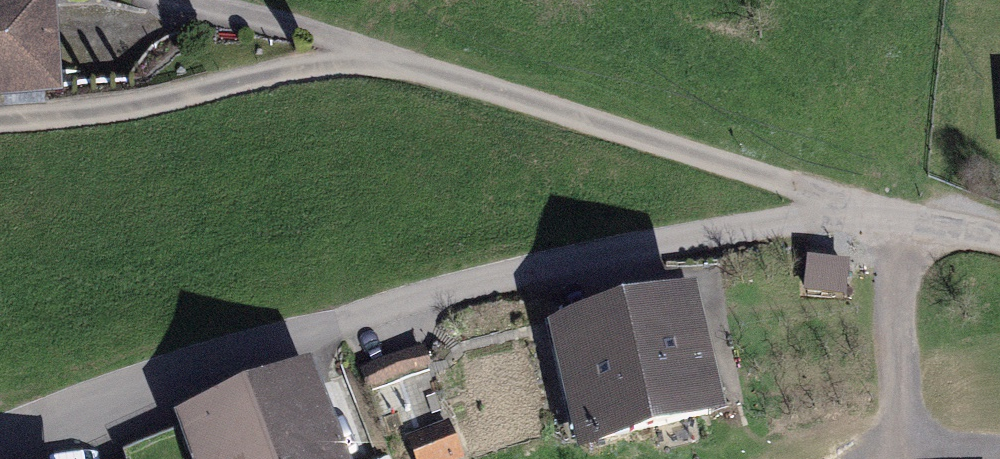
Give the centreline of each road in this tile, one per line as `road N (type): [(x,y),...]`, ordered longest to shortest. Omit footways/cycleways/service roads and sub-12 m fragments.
road 1 (residential): [(999,235),(895,218),(369,49),(68,115),(0,119)]
road 2 (track): [(895,218),(896,458)]
road 3 (track): [(369,49),(186,0)]

